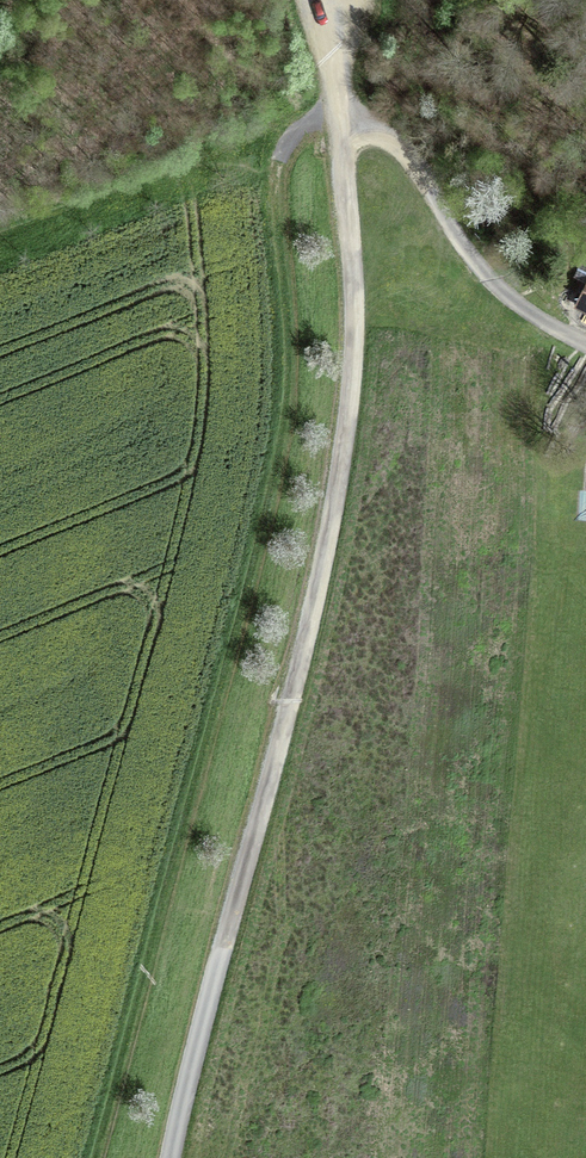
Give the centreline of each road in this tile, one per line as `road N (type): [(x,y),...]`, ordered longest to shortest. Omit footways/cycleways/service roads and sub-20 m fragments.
road 1 (track): [(348,118),(316,122),(286,164),(296,395),(283,463),(157,898),(92,1157)]
road 2 (unclassified): [(173,1157),(321,587),(359,369),(348,118)]
road 3 (track): [(348,118),(399,144),(498,290),(585,349)]
road 4 (track): [(322,0),(348,118)]

